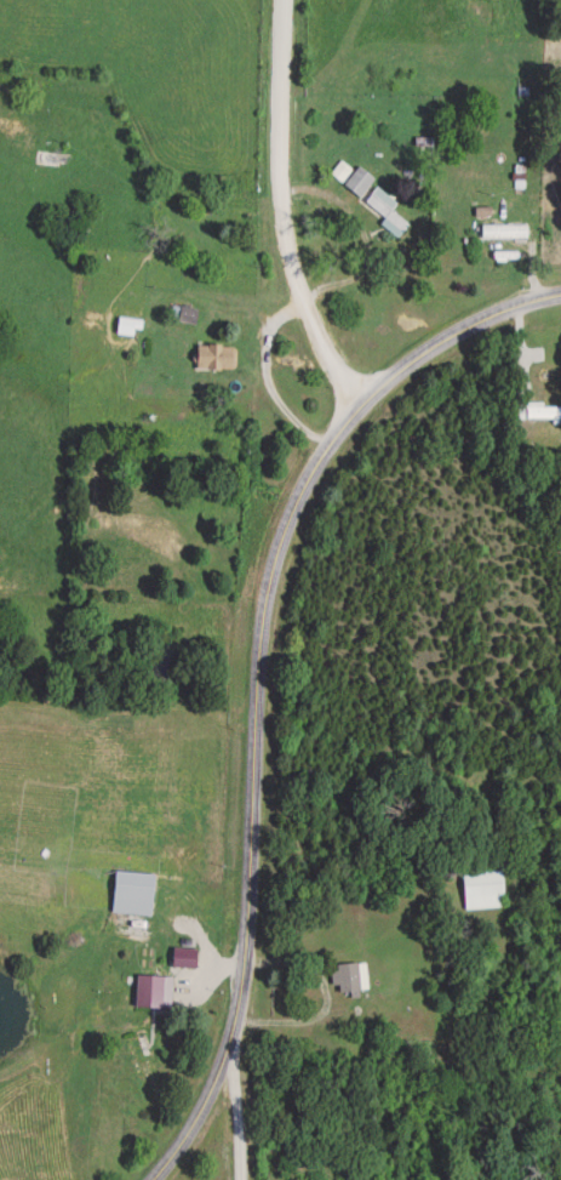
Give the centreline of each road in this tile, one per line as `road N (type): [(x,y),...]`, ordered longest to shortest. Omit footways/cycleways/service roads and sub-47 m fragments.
road 1 (tertiary): [(560,299),(485,323),(357,405),(298,492),(265,576),(237,1005),(214,1076)]
road 2 (residential): [(357,405),(310,317),(292,255),(281,106),(284,0)]
road 3 (tertiary): [(214,1076),(148,1179)]

